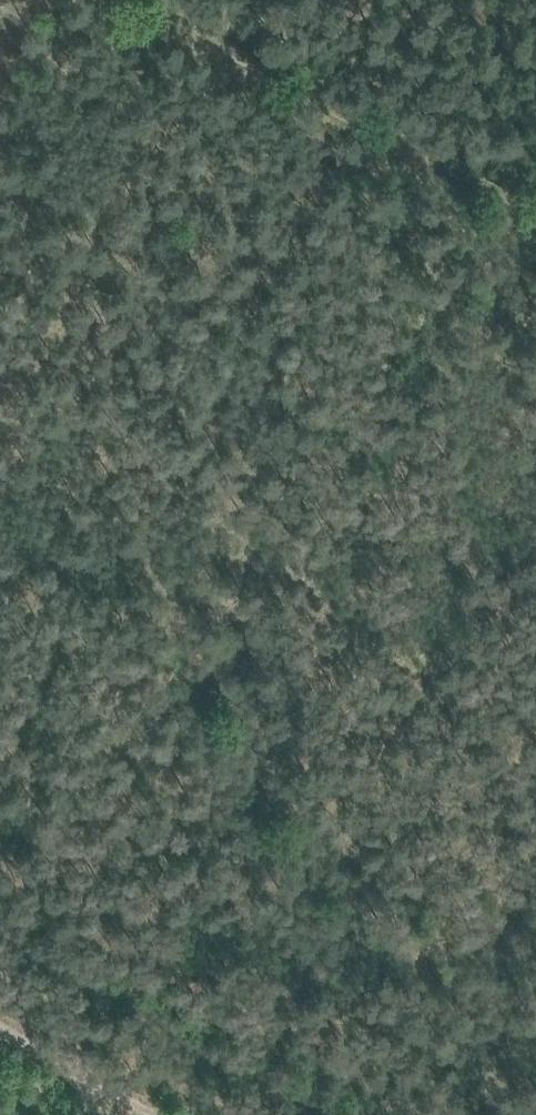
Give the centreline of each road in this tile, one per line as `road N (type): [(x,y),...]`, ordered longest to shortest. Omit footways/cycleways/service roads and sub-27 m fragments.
road 1 (track): [(0,1033),(145,1114)]

